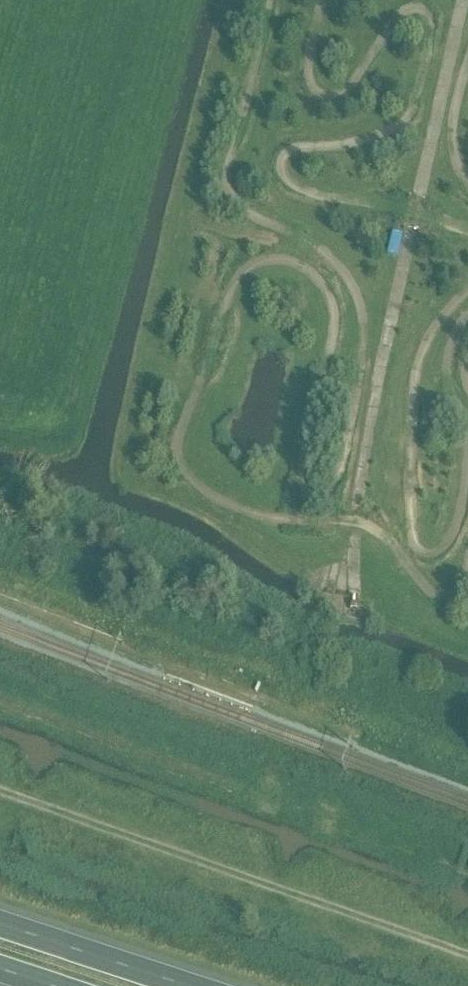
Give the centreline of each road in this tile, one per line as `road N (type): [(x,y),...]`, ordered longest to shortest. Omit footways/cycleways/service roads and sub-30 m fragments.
road 1 (track): [(467,958),(0,791)]
road 2 (trunk): [(186,985),(0,924)]

